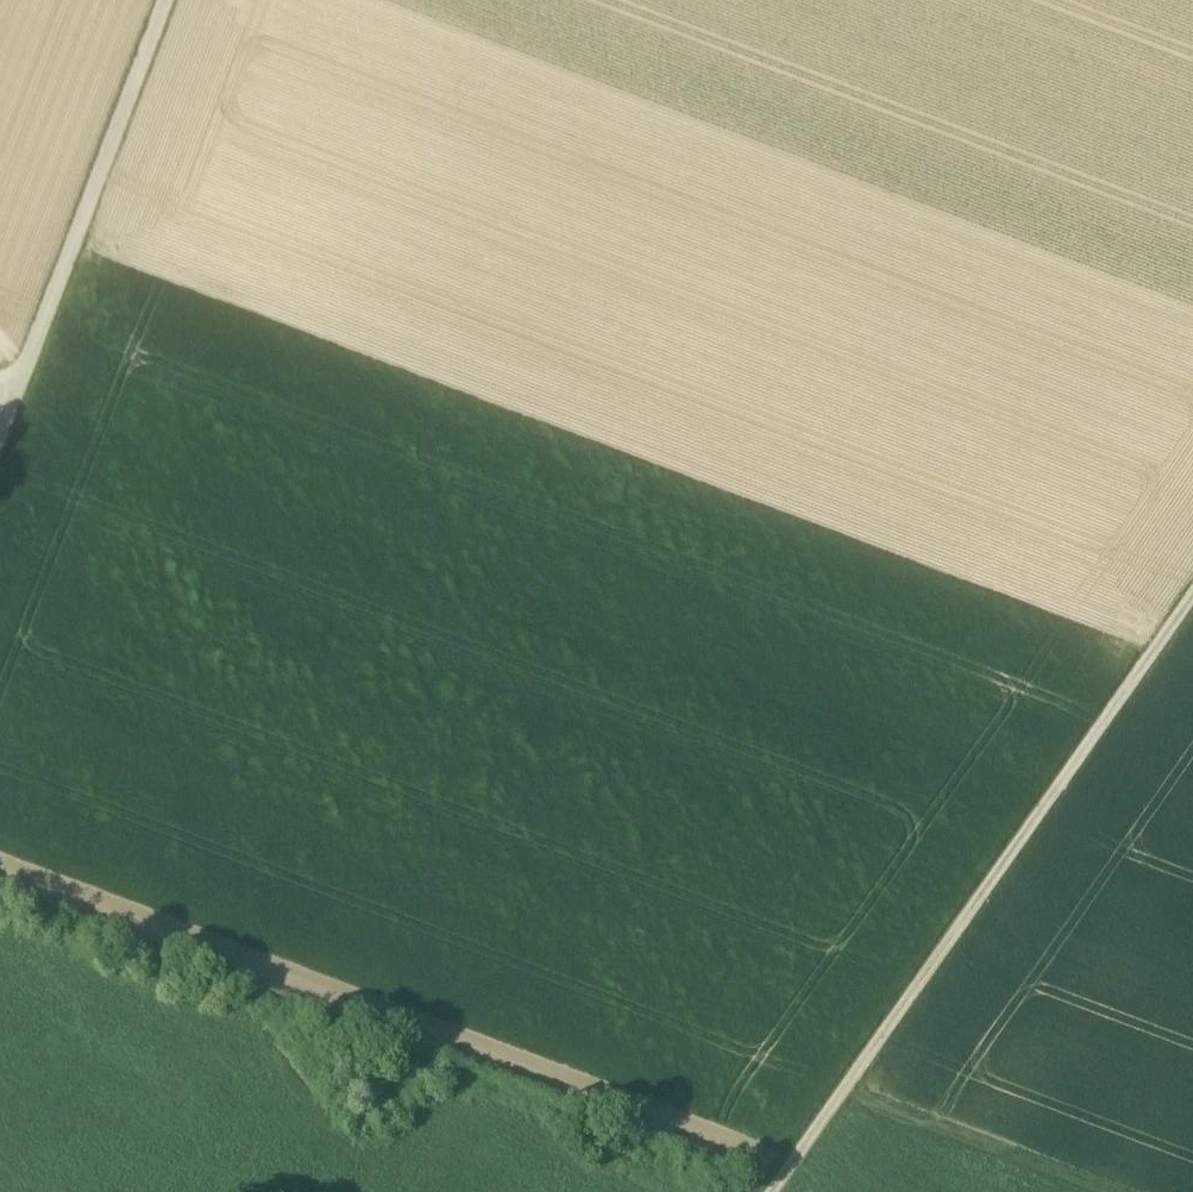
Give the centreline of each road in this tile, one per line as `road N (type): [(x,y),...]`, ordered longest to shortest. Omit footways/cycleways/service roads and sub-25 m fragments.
road 1 (track): [(1192,592),(774,1191)]
road 2 (track): [(571,1085),(791,1168)]

